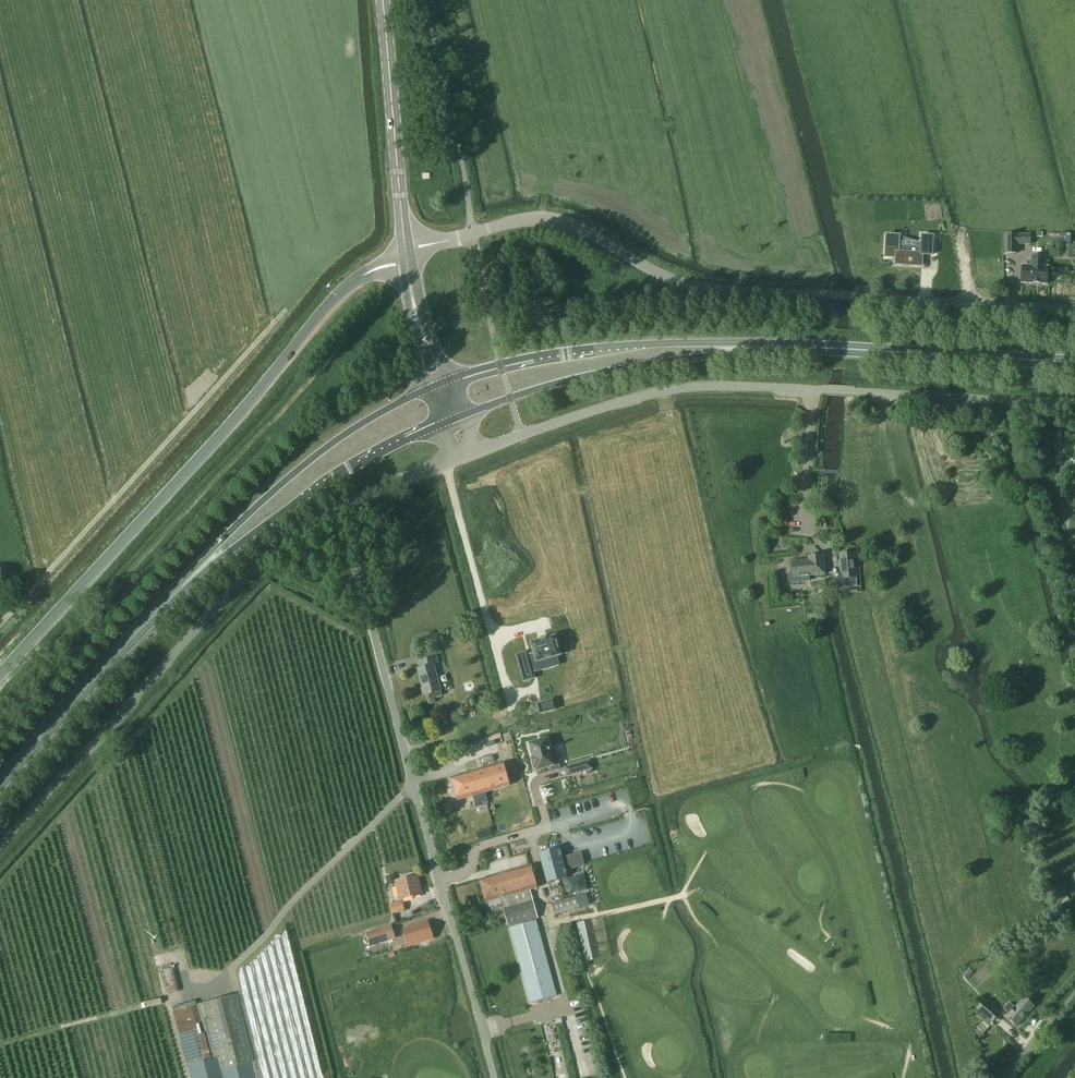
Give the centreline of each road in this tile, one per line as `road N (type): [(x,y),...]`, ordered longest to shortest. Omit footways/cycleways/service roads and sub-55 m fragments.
road 1 (unclassified): [(462,458),(675,389),(1074,404)]
road 2 (tertiary): [(1074,310),(725,290),(665,278),(569,226),(514,225),(472,235)]
road 3 (unclassified): [(493,1077),(346,506)]
road 4 (tertiary): [(0,675),(323,312),(354,282),(406,256)]
road 5 (unclassified): [(0,844),(246,577),(346,506)]
road 6 (primary): [(763,350),(606,350),(436,387)]
road 7 (primary): [(449,422),(648,364),(763,350)]
road 8 (primary): [(436,387),(324,447),(191,578)]
road 9 (primary): [(1074,364),(763,350)]
road 10 (primary): [(191,578),(351,468),(449,422)]
road 11 (primary): [(0,781),(191,578)]
road 12 (tertiary): [(406,256),(382,0)]
road 13 (tertiary): [(436,387),(406,256)]
road 14 (unclassified): [(346,506),(462,458)]

